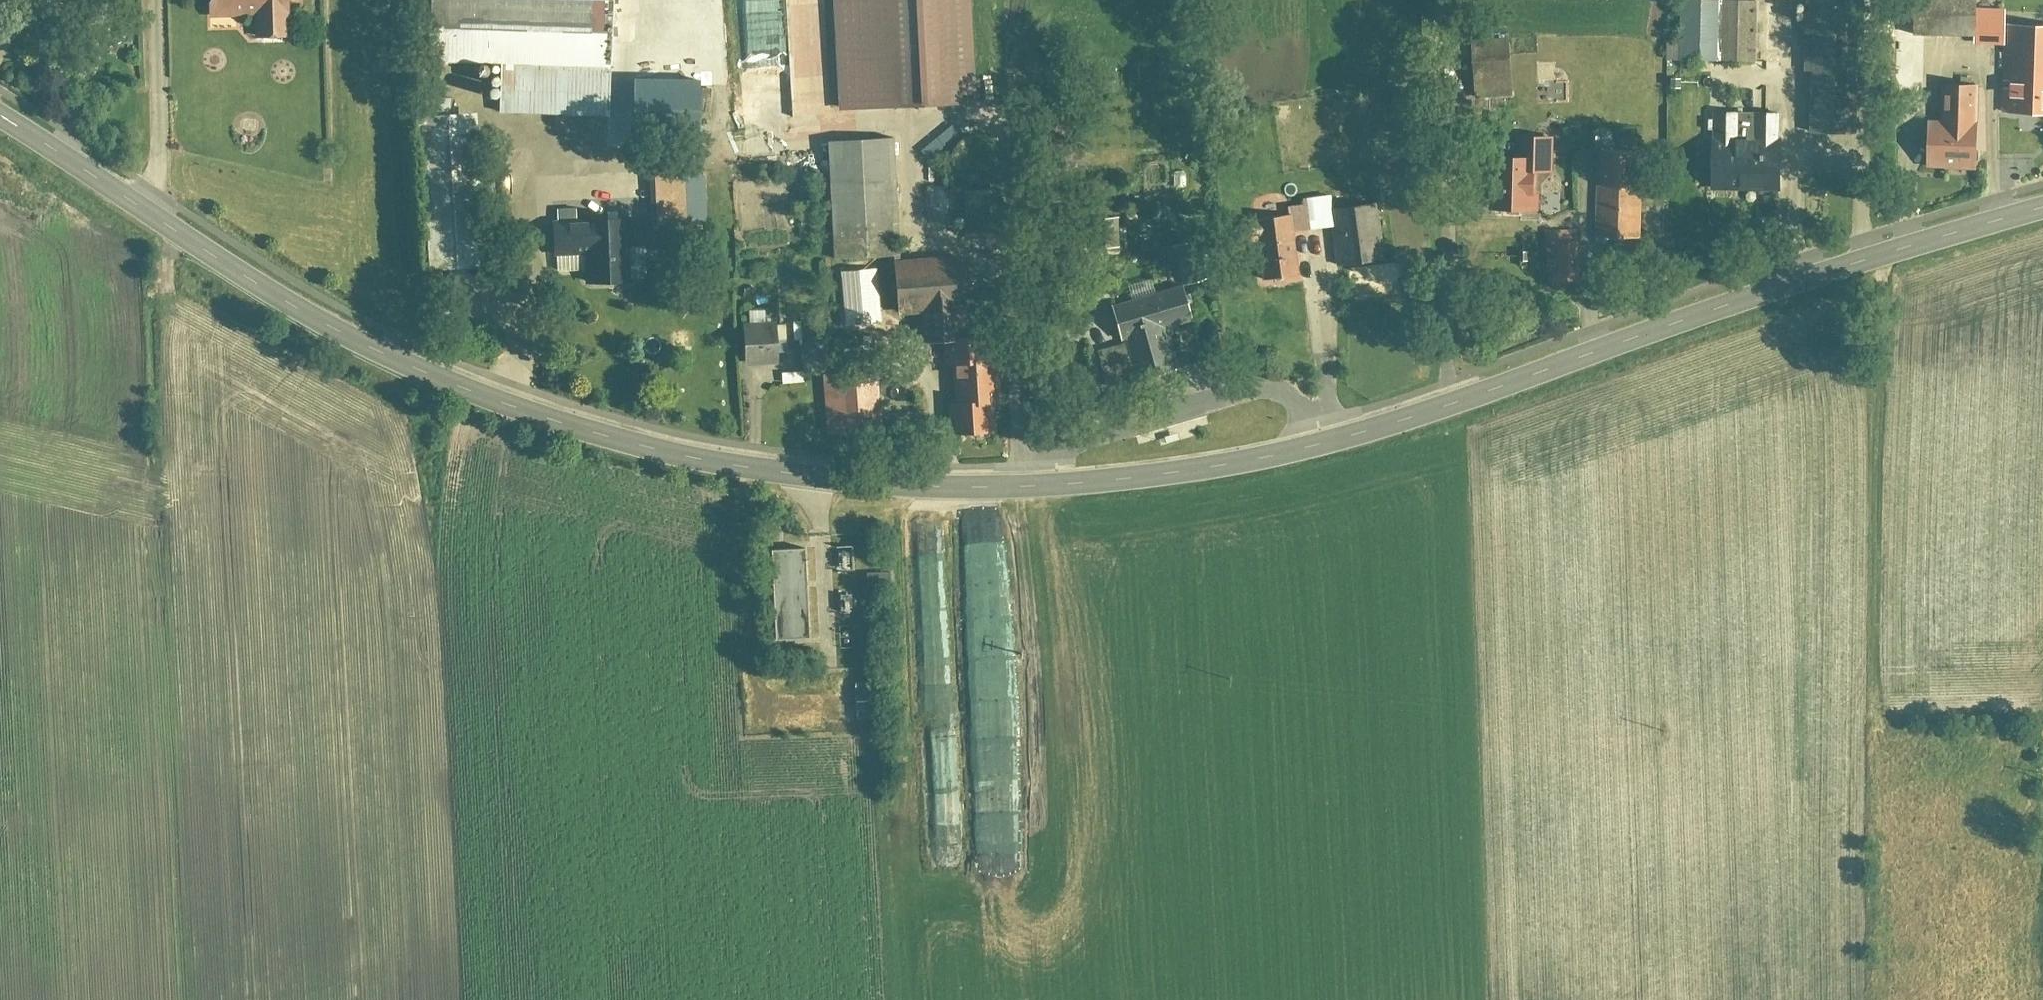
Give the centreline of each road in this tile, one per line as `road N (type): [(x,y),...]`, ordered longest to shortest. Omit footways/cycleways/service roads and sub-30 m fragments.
road 1 (tertiary): [(2042,210),(1713,308),(1446,407),(1260,460),(1077,486),(861,484),(614,440),(496,400),(270,292),(0,118)]

